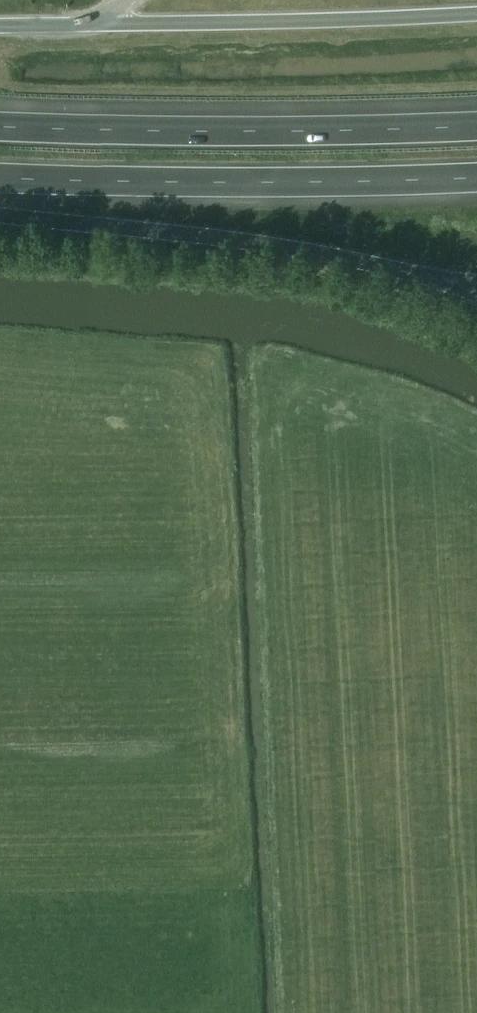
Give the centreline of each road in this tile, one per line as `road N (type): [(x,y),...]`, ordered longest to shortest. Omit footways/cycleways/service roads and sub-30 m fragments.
road 1 (motorway): [(0,177),(476,178)]
road 2 (motorway): [(476,128),(0,127)]
road 3 (motorway): [(0,217),(237,239),(430,279)]

